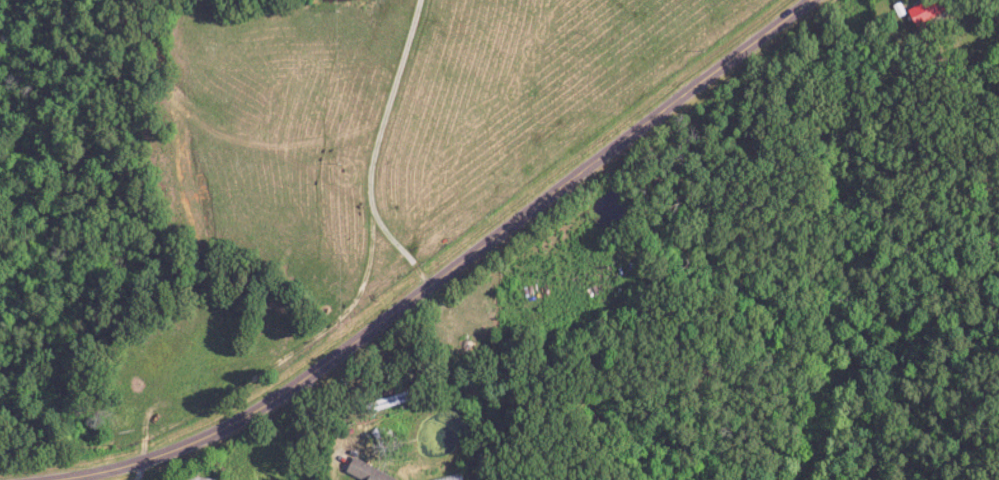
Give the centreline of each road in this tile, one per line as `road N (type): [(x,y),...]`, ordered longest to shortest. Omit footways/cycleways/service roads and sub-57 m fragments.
road 1 (tertiary): [(812,0),(274,399),(207,439),(67,479)]

